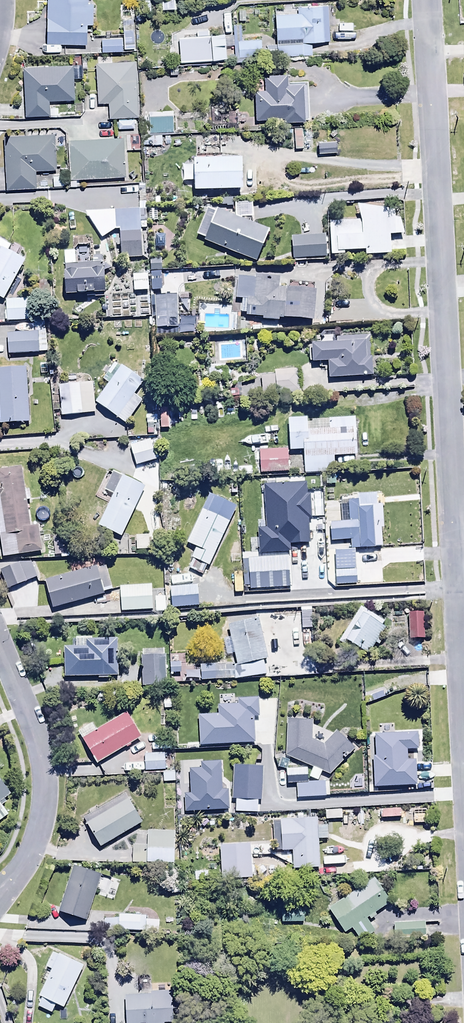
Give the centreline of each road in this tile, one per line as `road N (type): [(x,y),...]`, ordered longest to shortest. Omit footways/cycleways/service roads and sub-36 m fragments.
road 1 (residential): [(427,52),(454,562)]
road 2 (residential): [(0,897),(28,847),(42,779),(39,747),(0,647)]
road 3 (residential): [(454,562),(463,782)]

